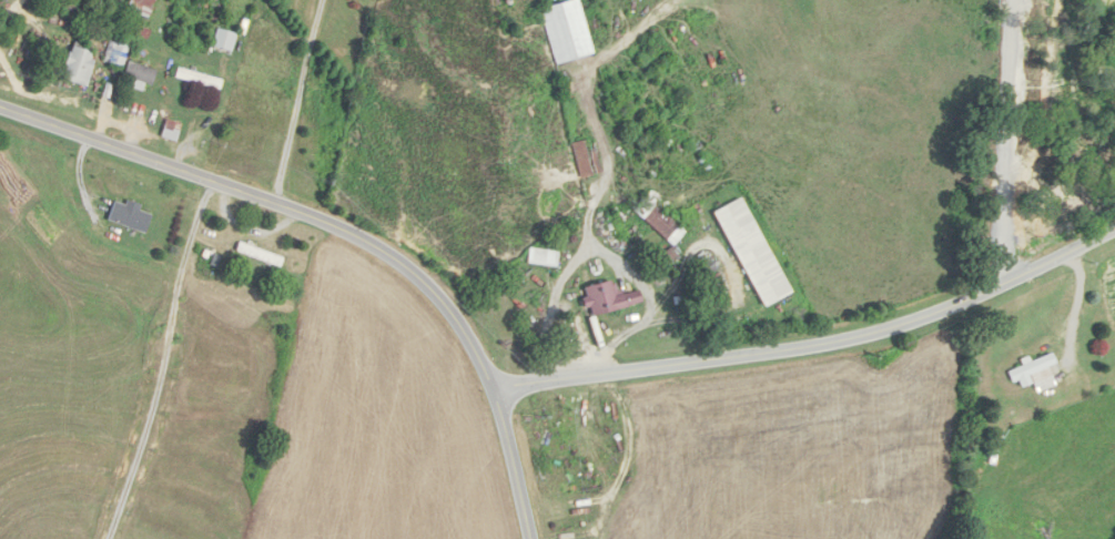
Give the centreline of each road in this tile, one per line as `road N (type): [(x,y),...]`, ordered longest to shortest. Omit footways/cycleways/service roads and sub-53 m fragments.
road 1 (tertiary): [(532,538),(495,387),(460,321),(395,254),(0,105)]
road 2 (residential): [(495,387),(799,348),(919,318),(1114,228)]

